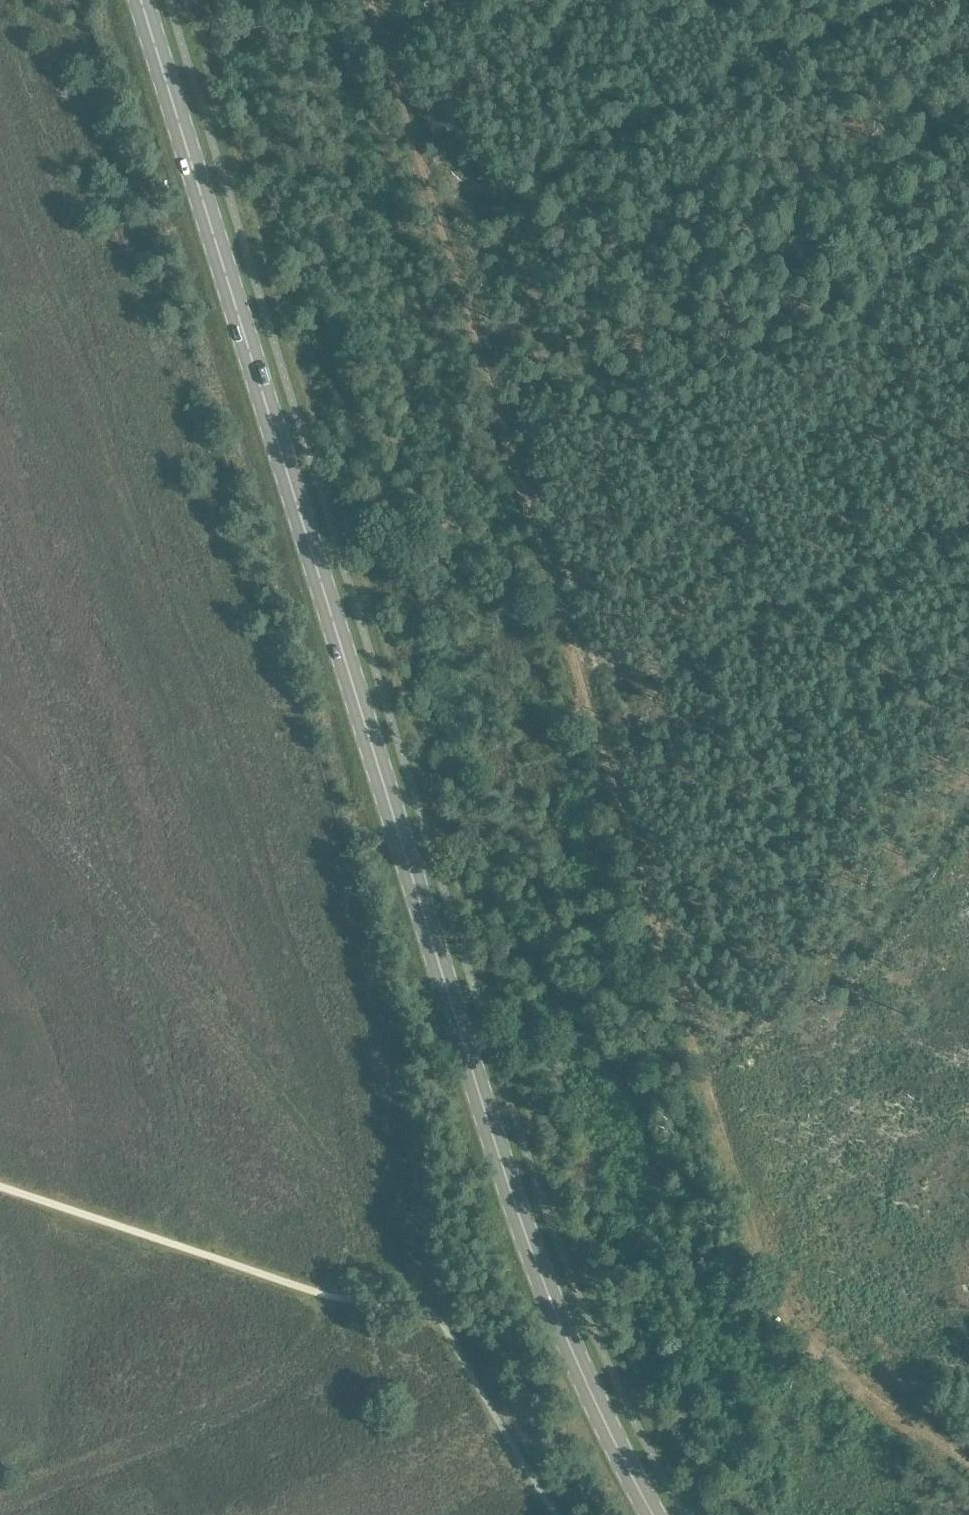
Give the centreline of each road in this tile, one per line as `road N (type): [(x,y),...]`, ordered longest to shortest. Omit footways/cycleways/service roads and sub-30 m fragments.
road 1 (track): [(365,0),(778,1317),(968,1461)]
road 2 (primary): [(654,1514),(549,1300),(140,0)]

